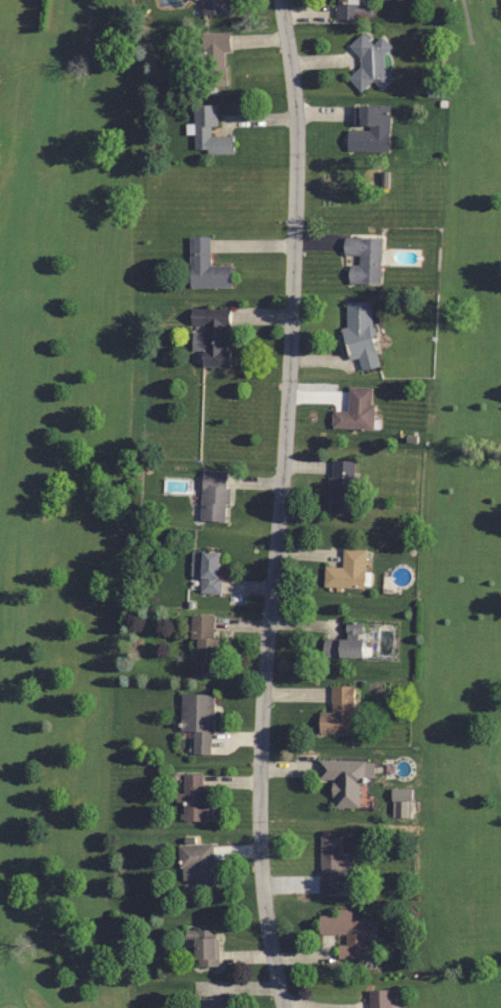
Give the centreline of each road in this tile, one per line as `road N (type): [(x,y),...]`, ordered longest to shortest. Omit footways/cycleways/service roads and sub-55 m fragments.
road 1 (residential): [(280,0),(298,161),(259,833),(270,945),(286,1007)]

